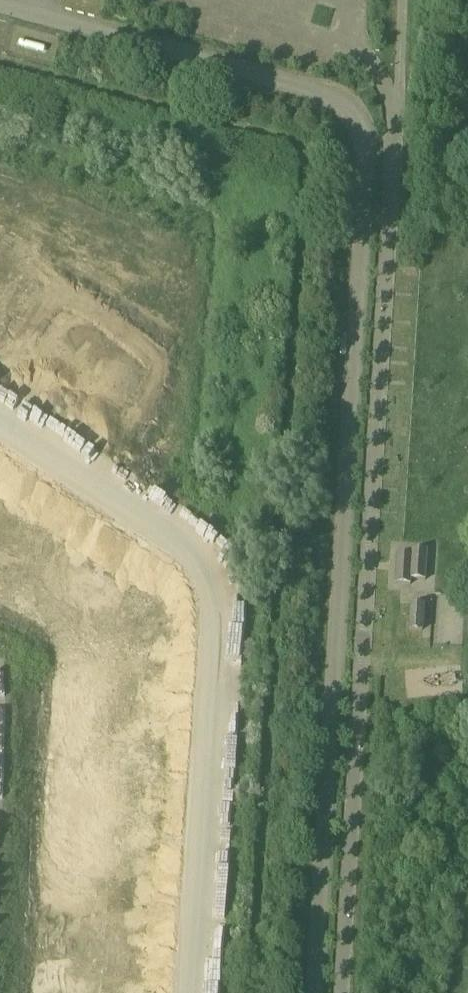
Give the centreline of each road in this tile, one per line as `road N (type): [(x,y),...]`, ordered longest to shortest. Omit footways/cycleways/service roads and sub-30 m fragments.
road 1 (unclassified): [(315,992),(366,138),(354,112),(329,95),(0,7)]
road 2 (track): [(0,67),(276,140),(299,152),(305,167),(257,992)]
road 3 (unclassified): [(340,992),(401,52)]

